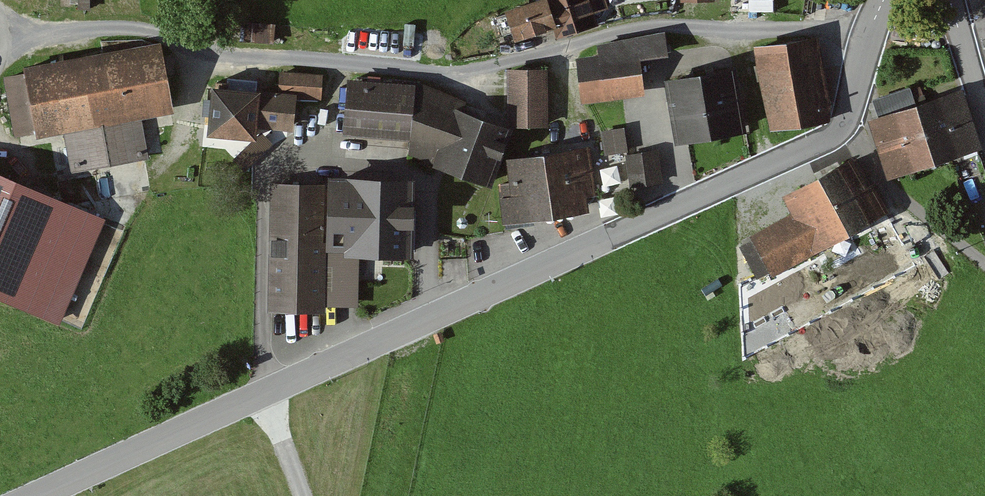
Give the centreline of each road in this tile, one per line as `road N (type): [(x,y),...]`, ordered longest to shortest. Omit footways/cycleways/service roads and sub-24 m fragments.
road 1 (tertiary): [(38,495),(833,138),(848,126),(867,33)]
road 2 (unclassified): [(867,33),(627,30),(497,67),(331,64),(140,29),(39,35),(0,18)]

